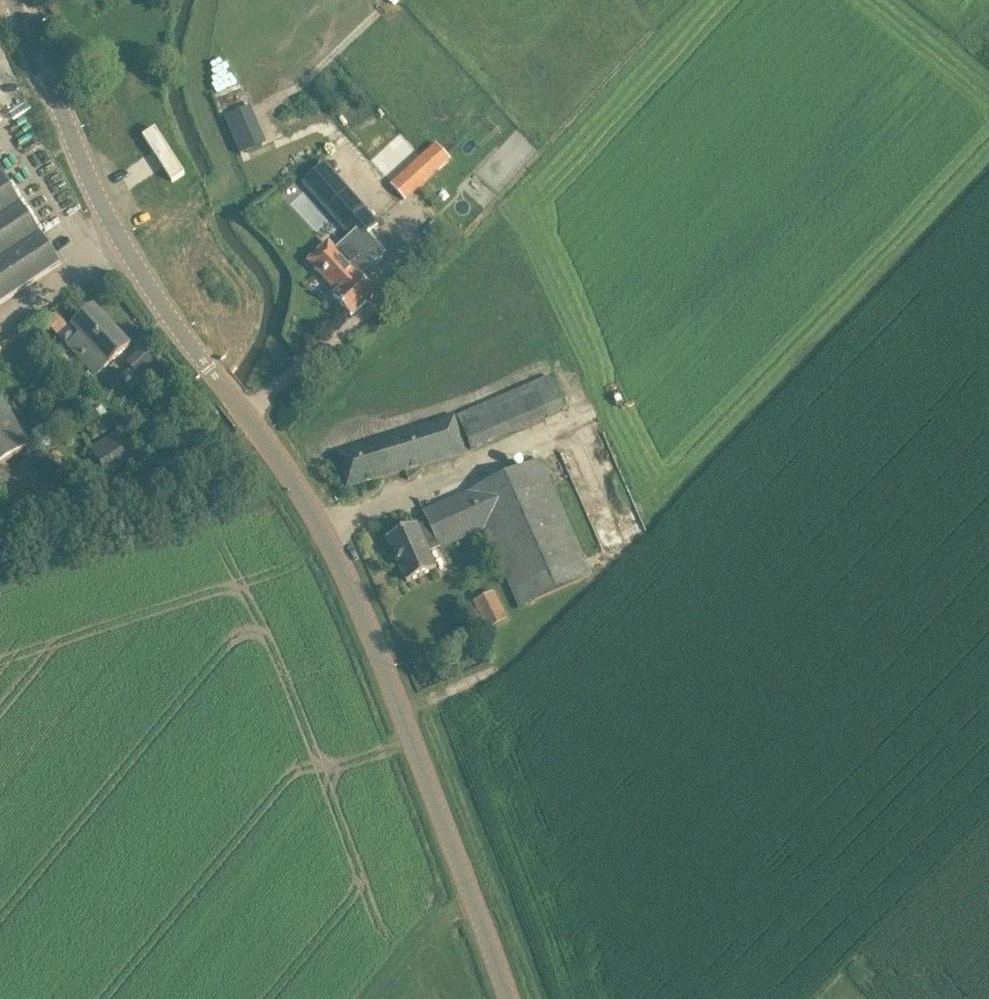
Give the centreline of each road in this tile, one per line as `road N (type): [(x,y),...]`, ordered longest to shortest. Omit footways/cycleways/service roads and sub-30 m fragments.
road 1 (tertiary): [(500,998),(351,591),(242,408),(132,259),(62,126),(11,0)]

